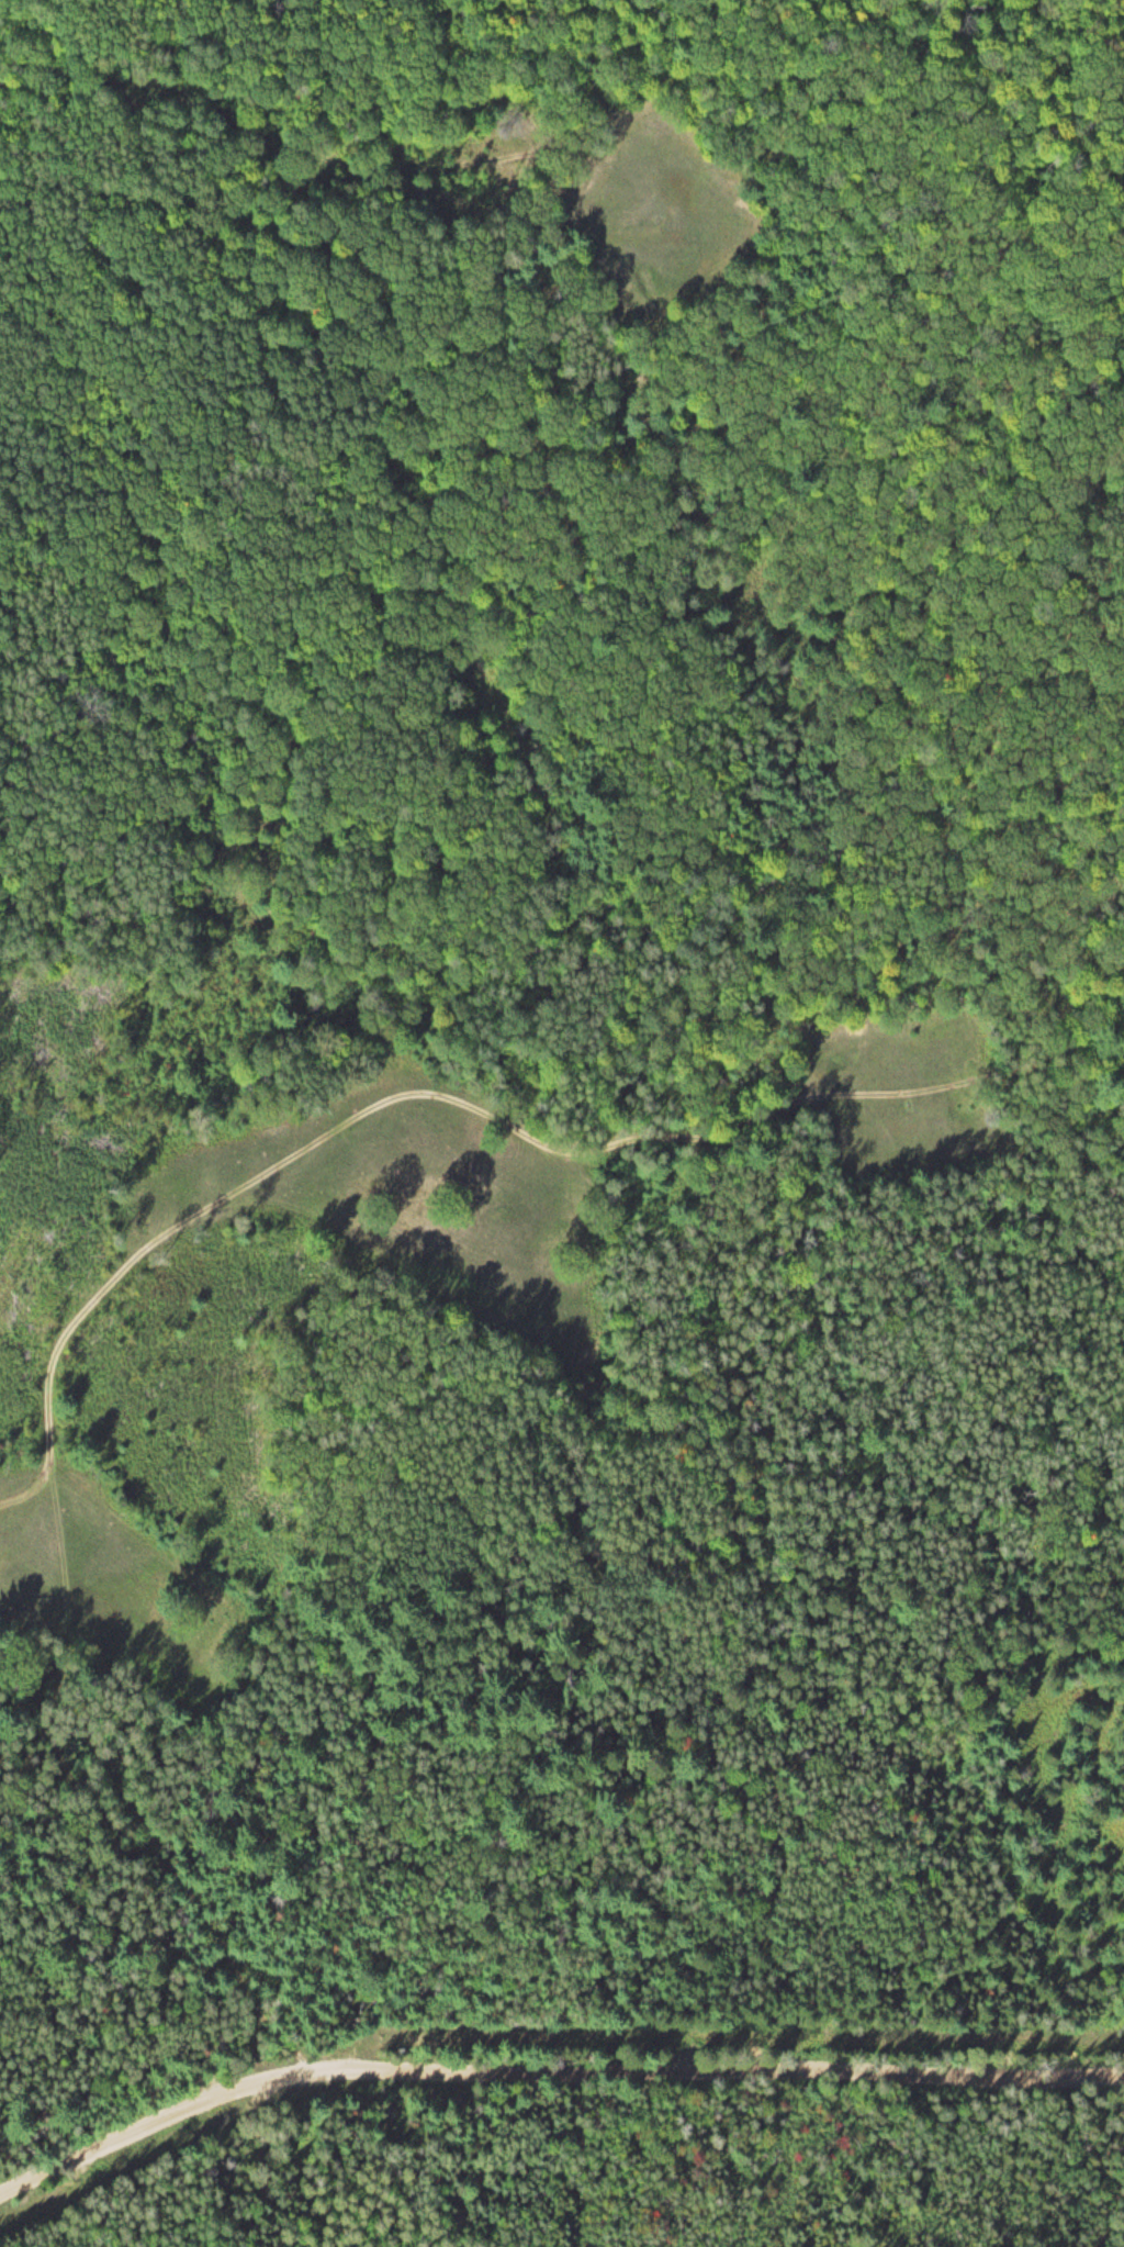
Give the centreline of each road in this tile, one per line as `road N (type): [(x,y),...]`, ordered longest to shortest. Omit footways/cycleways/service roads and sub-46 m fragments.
road 1 (residential): [(1123,2076),(303,2075),(178,2110),(0,2196)]

